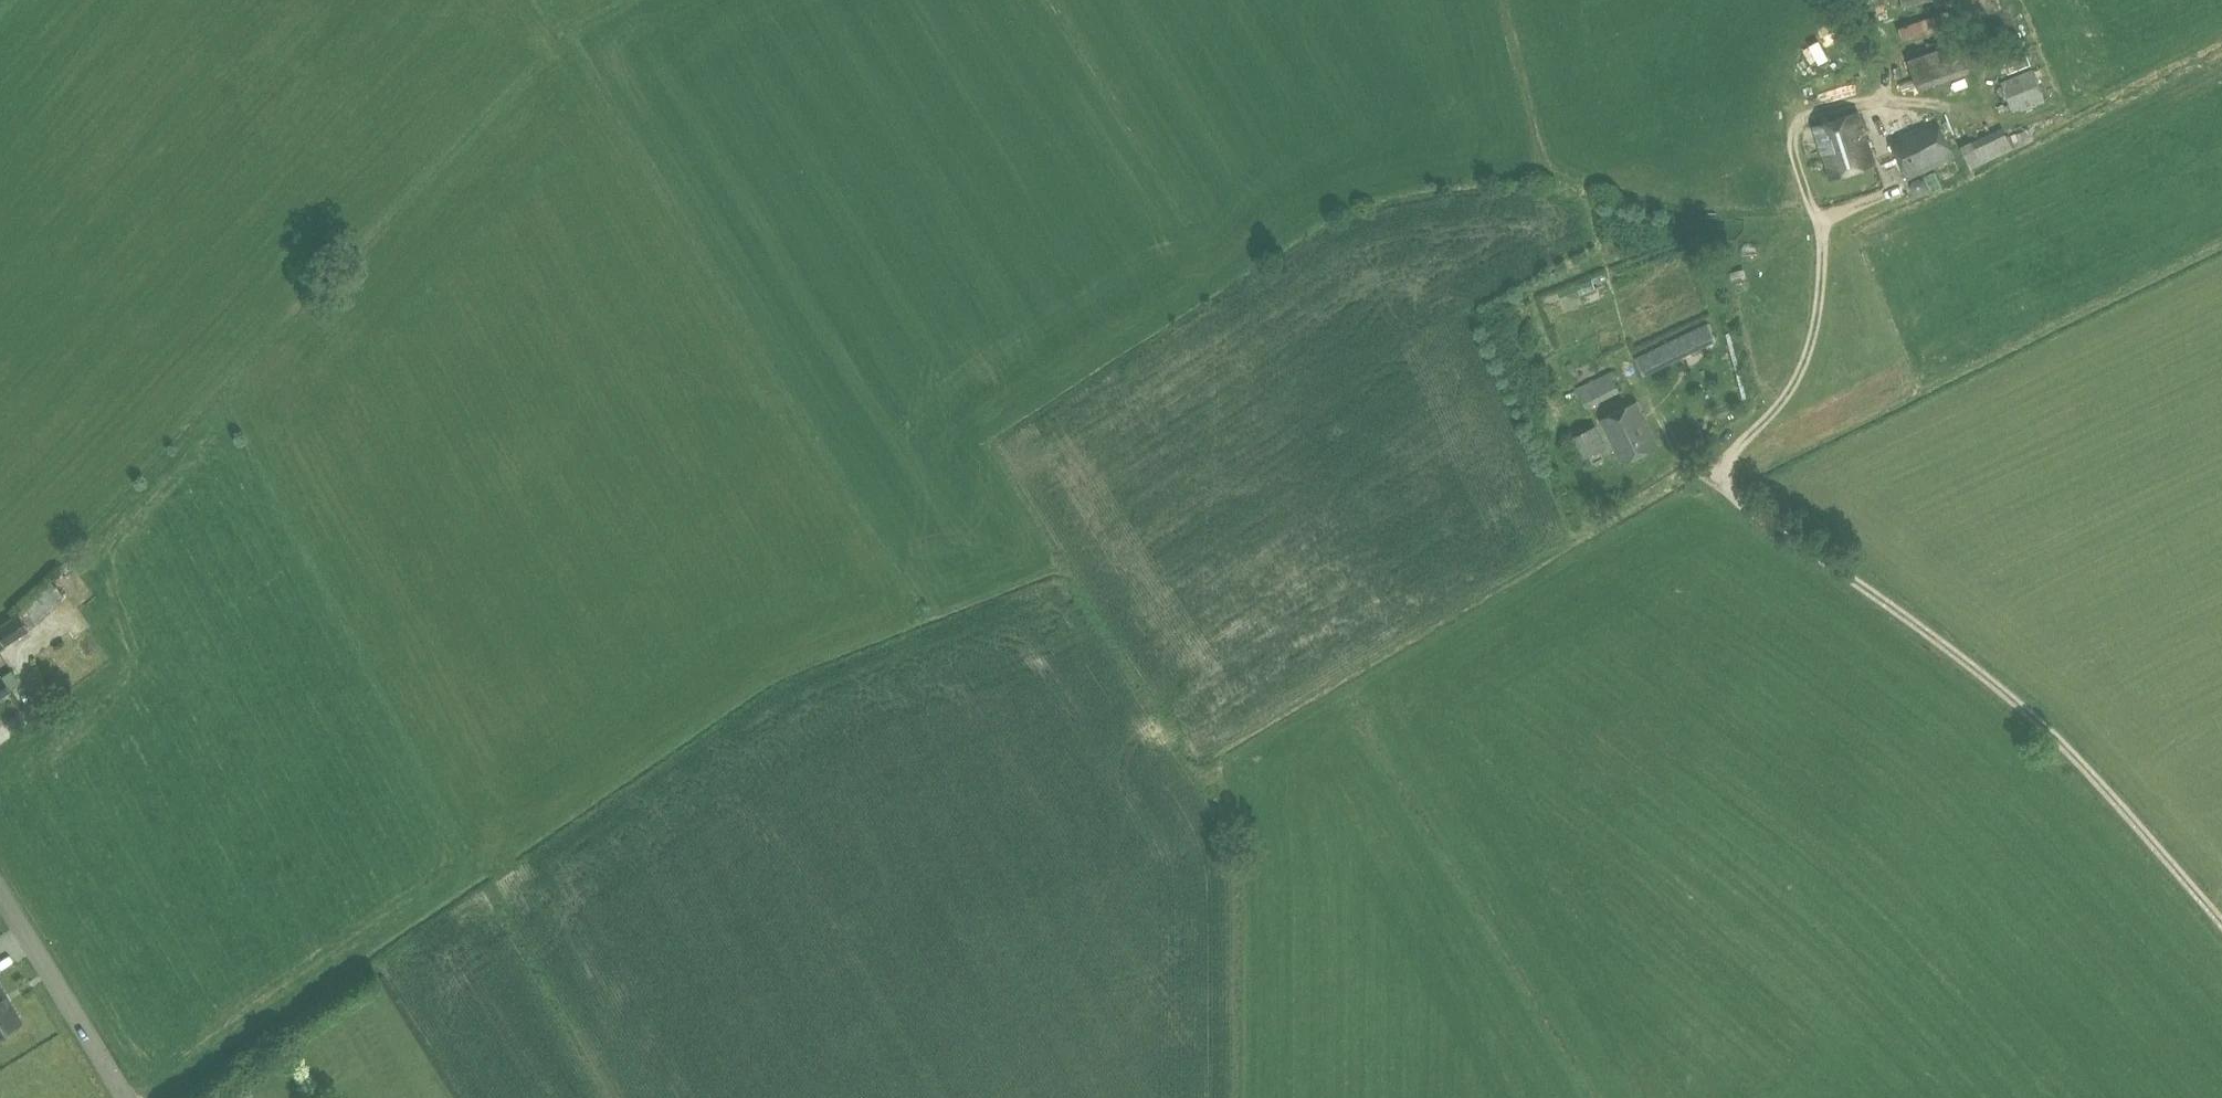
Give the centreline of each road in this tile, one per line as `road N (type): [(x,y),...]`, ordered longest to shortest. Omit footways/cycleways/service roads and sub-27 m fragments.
road 1 (unclassified): [(128,1097),(0,892)]

